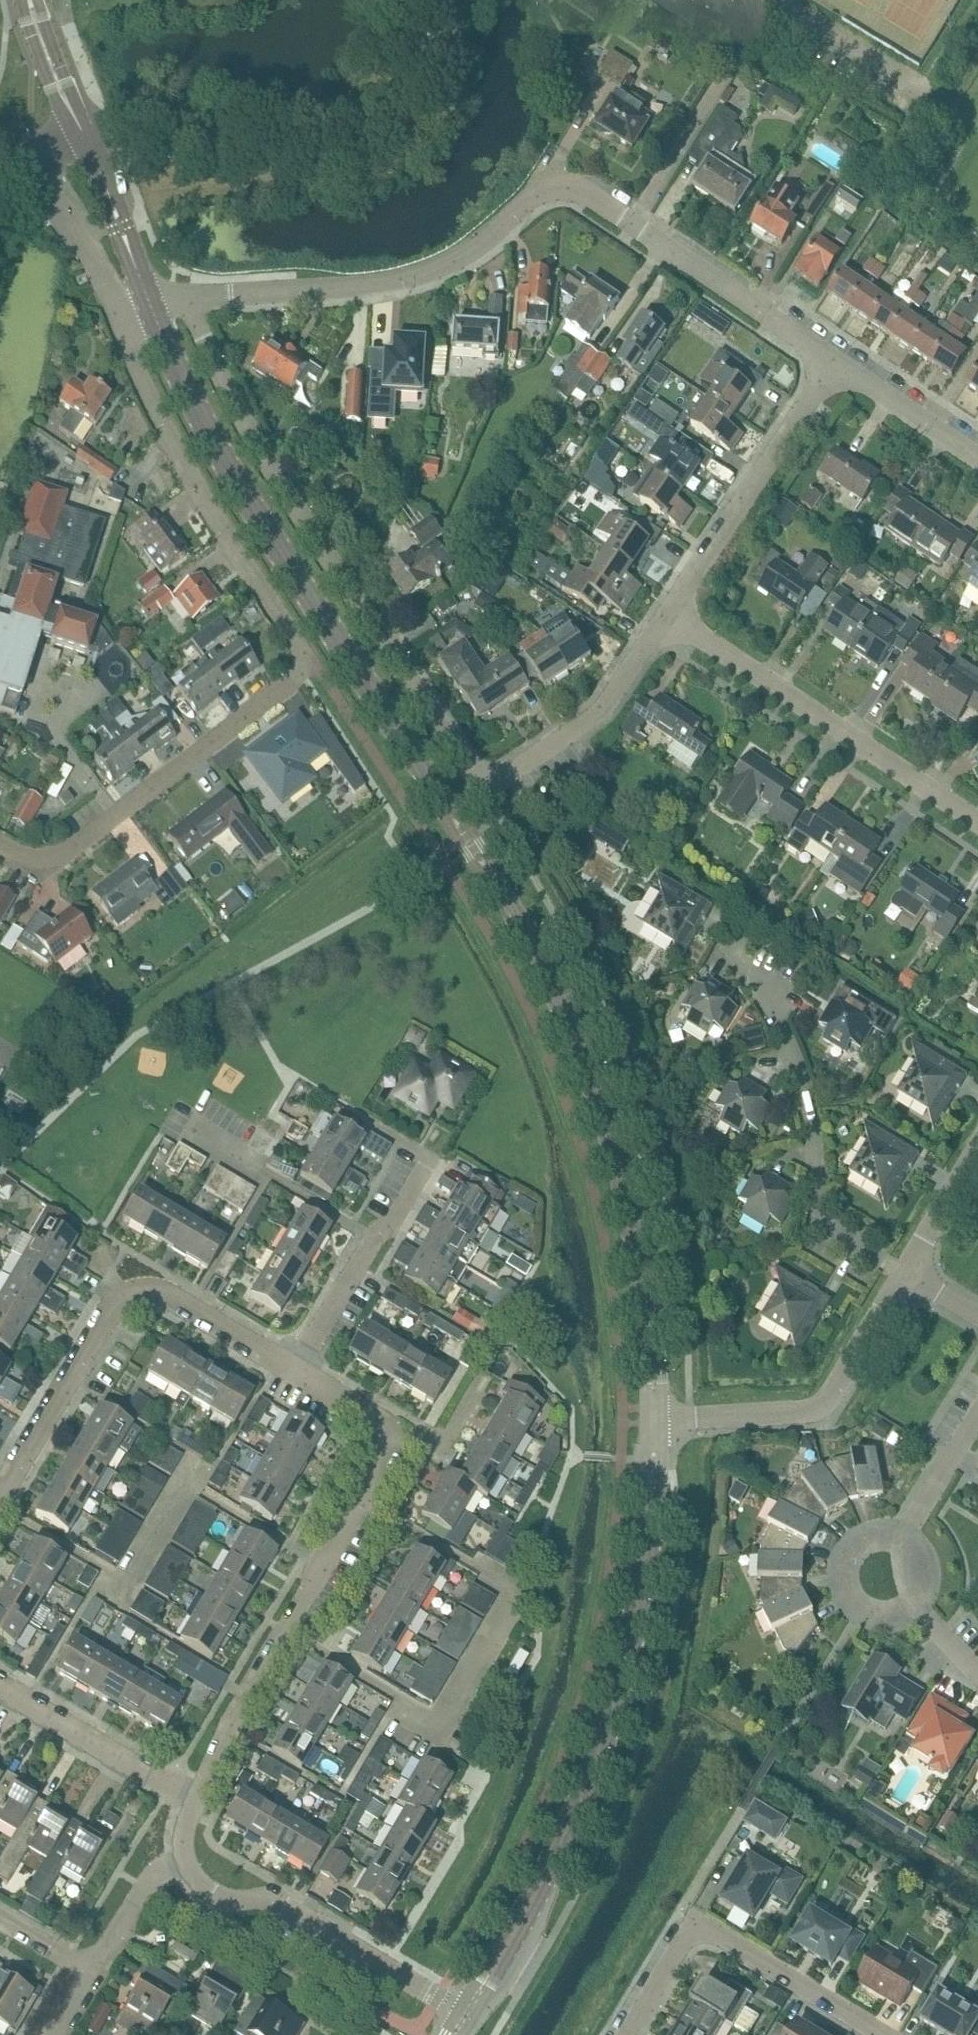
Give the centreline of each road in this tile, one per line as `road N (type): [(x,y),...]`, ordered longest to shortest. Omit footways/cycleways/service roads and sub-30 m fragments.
road 1 (tertiary): [(653,1419),(651,1325),(624,1178),(566,1011),(521,920),(222,457),(154,306)]
road 2 (residential): [(0,845),(50,860),(75,848),(307,665),(179,448),(121,317)]
road 3 (tertiary): [(469,2014),(581,1802),(607,1735),(639,1593),(653,1419)]
road 4 (residential): [(490,780),(467,772),(360,608),(236,404),(189,300)]
road 5 (residential): [(285,1630),(444,1725),(504,1621),(506,1586),(364,1501)]
road 6 (residential): [(189,300),(386,285),(441,270),(550,190),(582,191),(632,223)]
road 7 (residential): [(905,1275),(818,1226),(816,1130),(794,1055),(730,946)]
road 8 (residential): [(977,821),(667,612)]
road 9 (residential): [(879,2034),(695,1925),(627,2034)]
road 10 (residential): [(469,2014),(271,1898),(213,1893),(187,1863)]
road 11 (unclassified): [(653,1419),(799,1412),(824,1403),(905,1275)]
road 12 (residential): [(667,612),(836,361)]
road 13 (residential): [(632,223),(774,0)]
road 14 (residential): [(0,1489),(113,1309),(148,1293)]
road 15 (residential): [(490,780),(607,703),(667,612)]
road 16 (residential): [(836,361),(632,223)]
road 17 (residential): [(377,1239),(169,1119)]
road 18 (residential): [(192,1803),(0,1688)]
road 19 (residential): [(192,1803),(285,1630)]
road 20 (tertiary): [(154,306),(81,132)]
road 21 (residential): [(904,1541),(863,1542),(845,1563),(842,1584),(856,1609),(875,1618),(914,1604)]
road 22 (residential): [(31,162),(121,317)]
road 23 (residential): [(977,456),(836,361)]
road 24 (residential): [(292,1371),(168,1296),(148,1293)]
road 25 (residential): [(292,1371),(377,1239)]
road 26 (residential): [(285,1630),(364,1501)]
road 27 (residential): [(94,1973),(153,1874),(187,1863)]
road 28 (residential): [(904,1541),(977,1418)]
road 29 (unclassified): [(81,132),(28,0)]
road 30 (unclassified): [(905,1275),(977,1153)]
road 31 (residential): [(390,1443),(446,1435),(483,1373)]
road 32 (residential): [(390,1443),(362,1411),(292,1371)]

